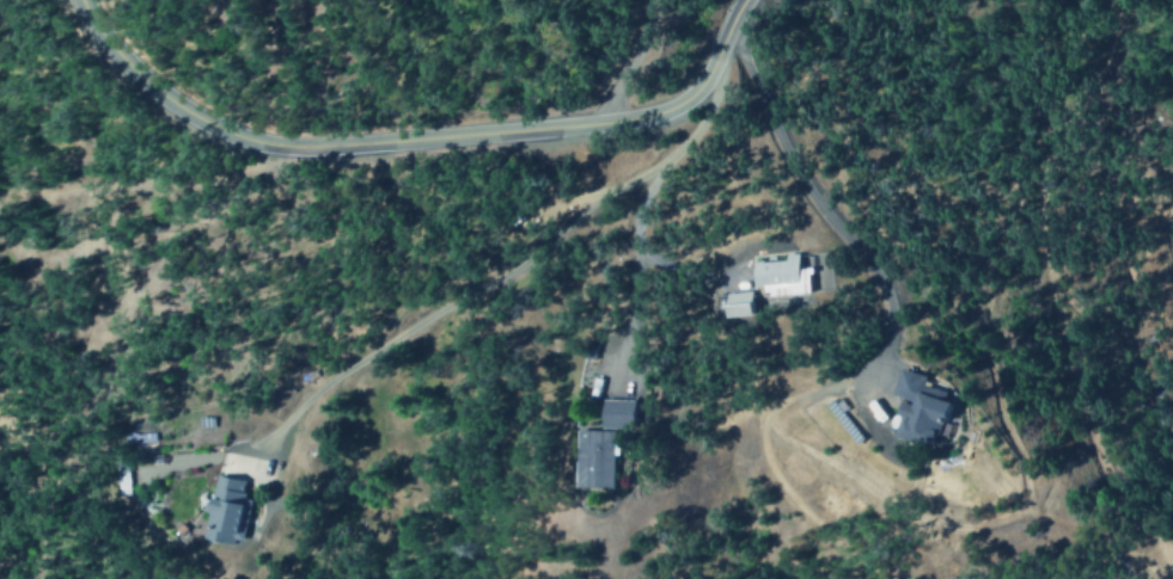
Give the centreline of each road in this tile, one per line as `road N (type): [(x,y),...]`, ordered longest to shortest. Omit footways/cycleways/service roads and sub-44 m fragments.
road 1 (residential): [(86,0),(112,51),(176,107),(245,140),(316,149),(661,111),(704,75),(752,0)]
road 2 (residential): [(704,75),(701,118),(671,160),(598,204),(520,269),(312,394),(244,461)]
road 3 (residential): [(661,166),(636,245),(635,425)]

